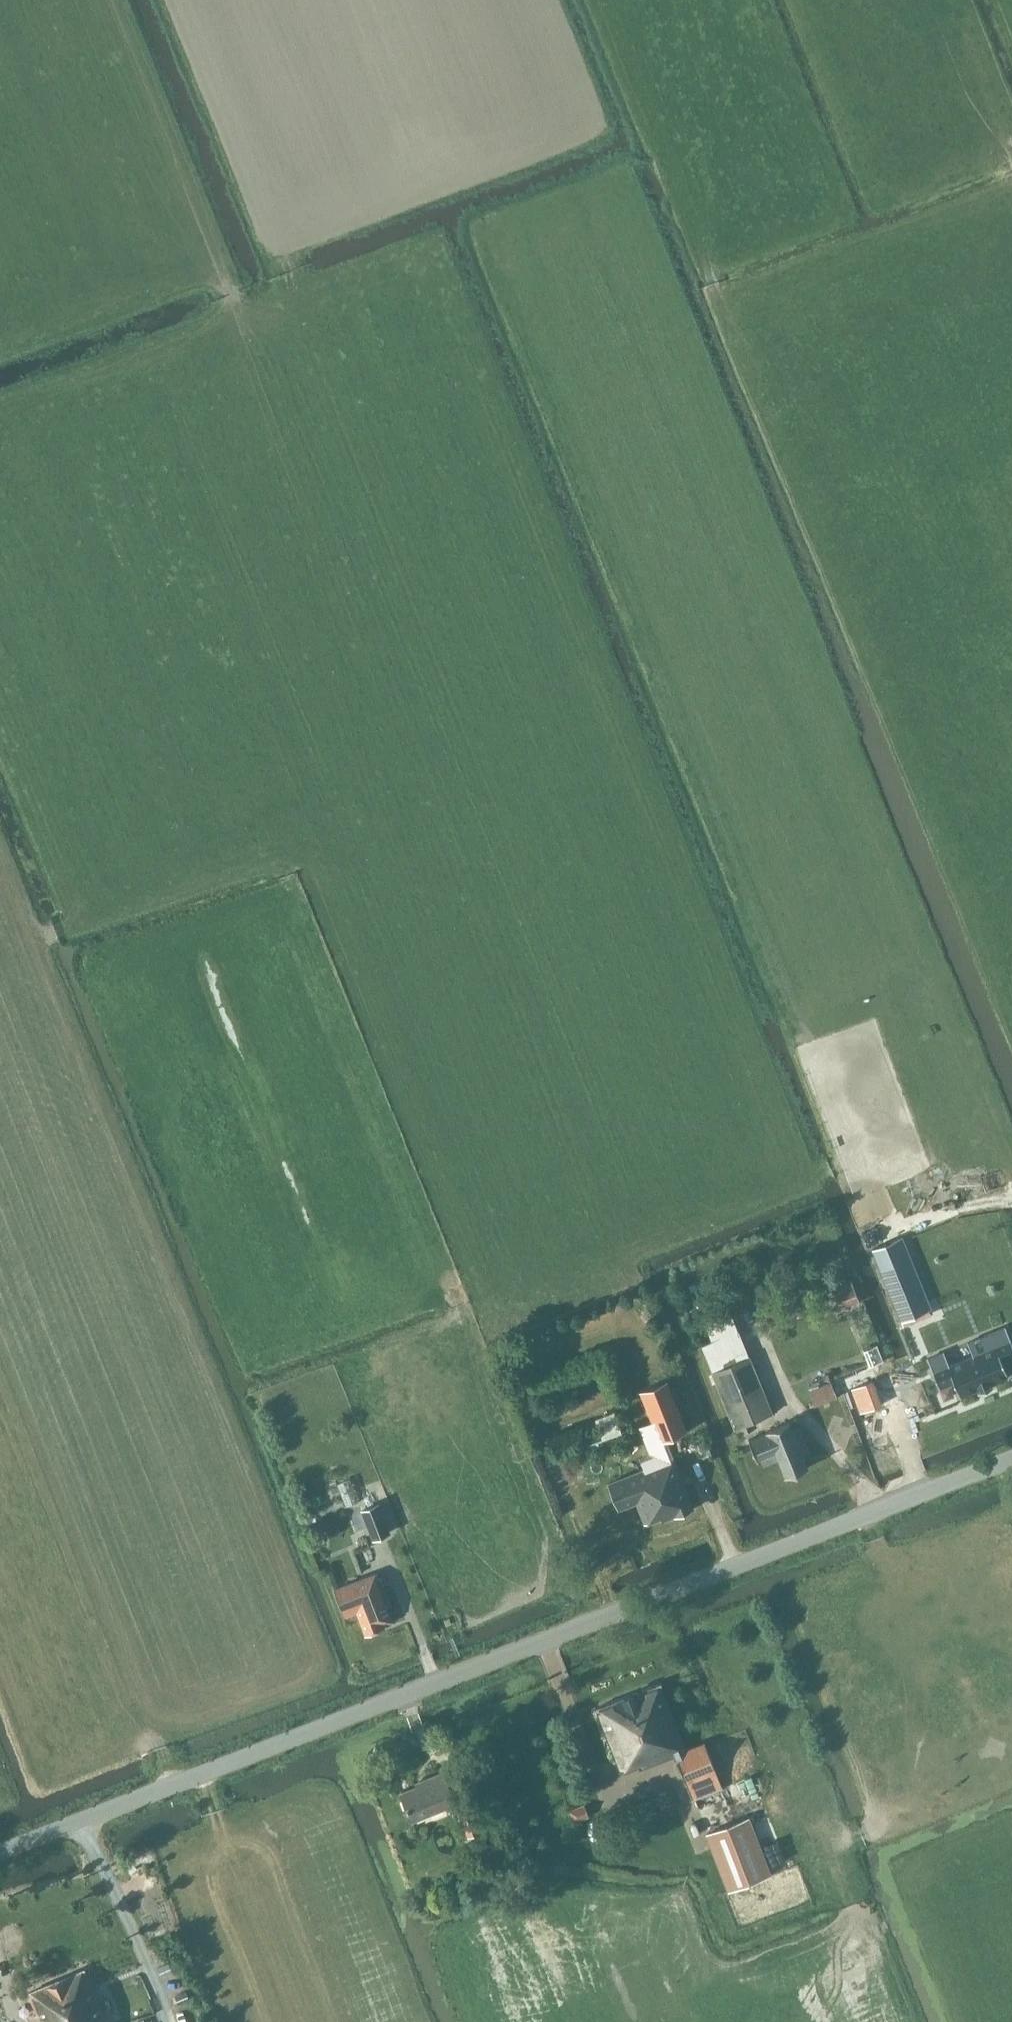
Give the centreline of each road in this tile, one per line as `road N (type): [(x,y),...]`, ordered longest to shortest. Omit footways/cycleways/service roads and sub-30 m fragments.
road 1 (tertiary): [(0,1853),(1011,1459)]

